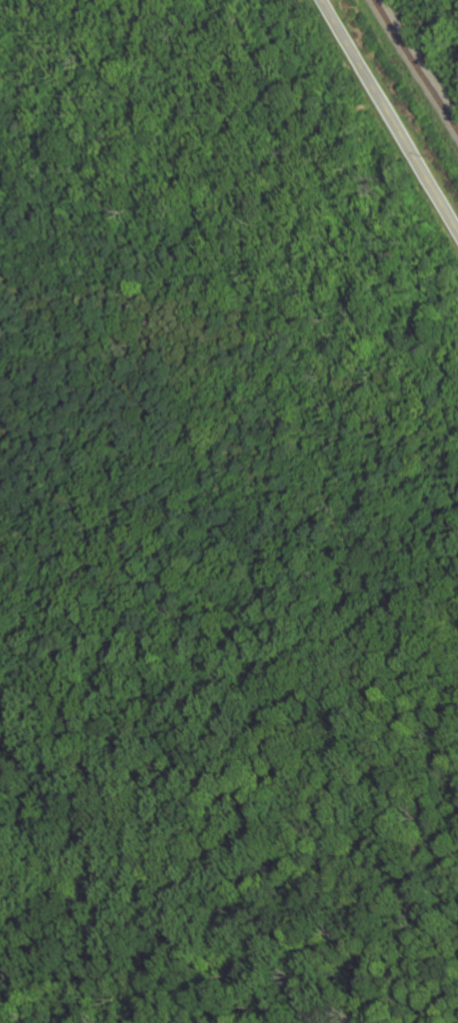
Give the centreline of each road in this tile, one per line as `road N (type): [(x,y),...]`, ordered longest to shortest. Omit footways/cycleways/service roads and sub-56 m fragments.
road 1 (secondary): [(457,231),(319,0)]

